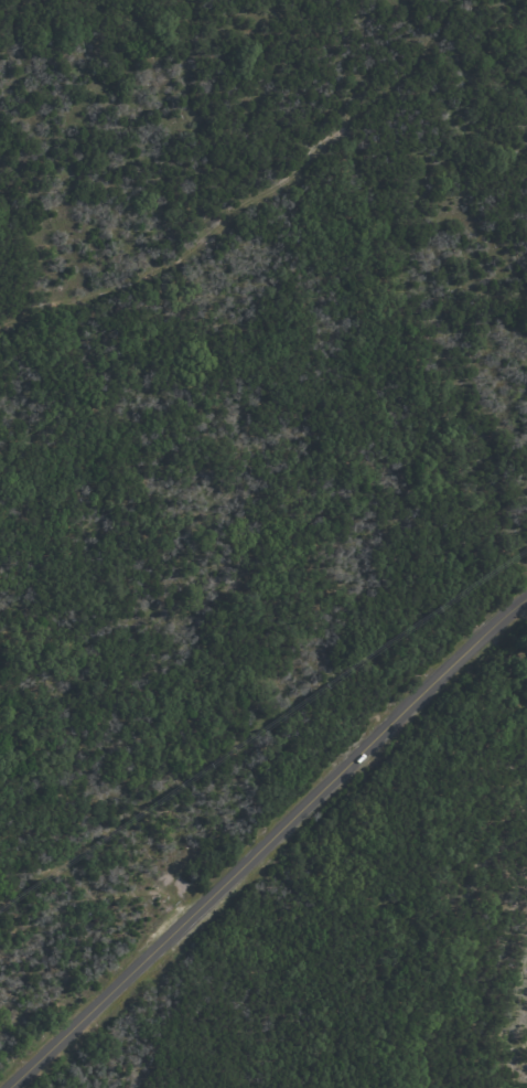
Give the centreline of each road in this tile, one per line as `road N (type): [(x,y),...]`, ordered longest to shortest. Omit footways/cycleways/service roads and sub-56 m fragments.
road 1 (secondary): [(526,599),(11,1087)]

